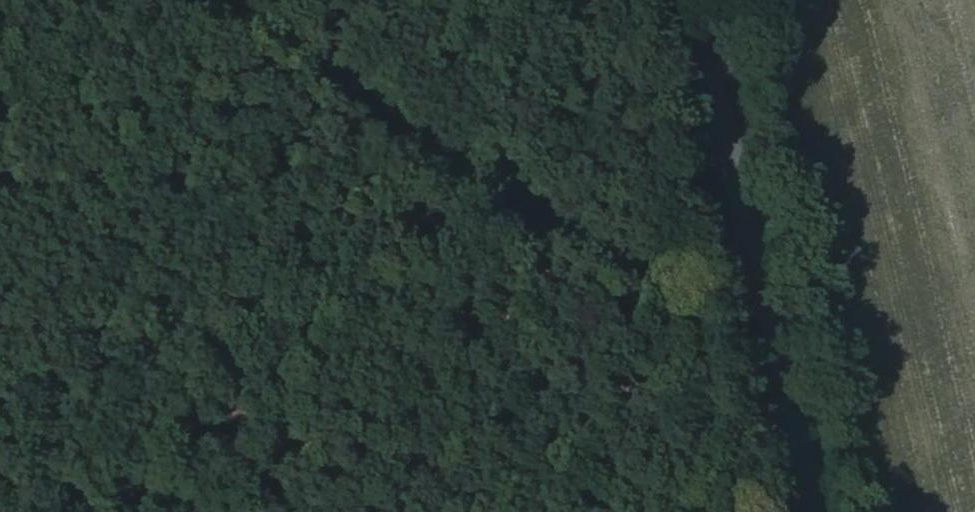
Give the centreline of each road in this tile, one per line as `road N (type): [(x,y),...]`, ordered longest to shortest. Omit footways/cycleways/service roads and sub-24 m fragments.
road 1 (tertiary): [(702,0),(830,511)]

